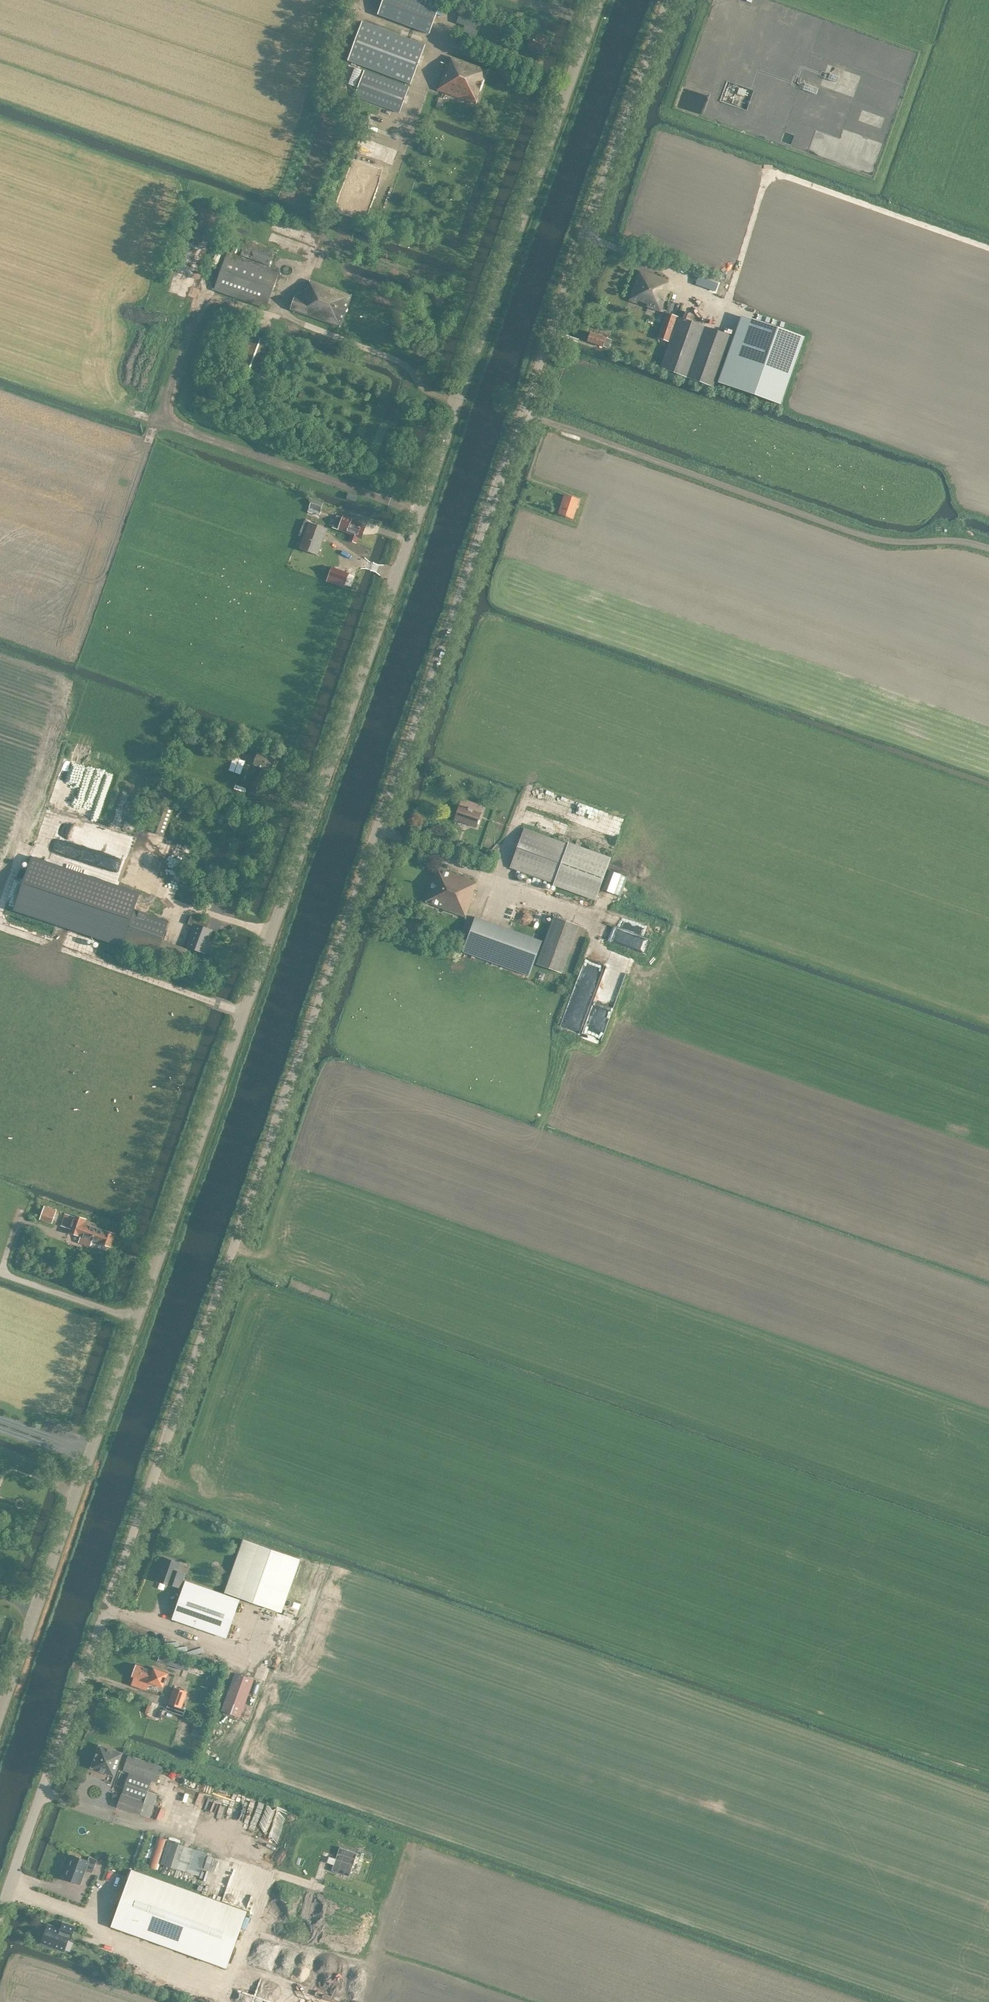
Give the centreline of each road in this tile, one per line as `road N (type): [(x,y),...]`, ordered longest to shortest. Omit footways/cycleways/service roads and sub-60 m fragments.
road 1 (unclassified): [(0,1914),(668,0)]
road 2 (tertiary): [(0,1713),(598,0)]
road 3 (track): [(988,246),(770,169),(724,310),(667,268),(586,234)]
road 4 (track): [(199,307),(160,420),(390,500)]
road 5 (track): [(0,925),(232,1007)]

